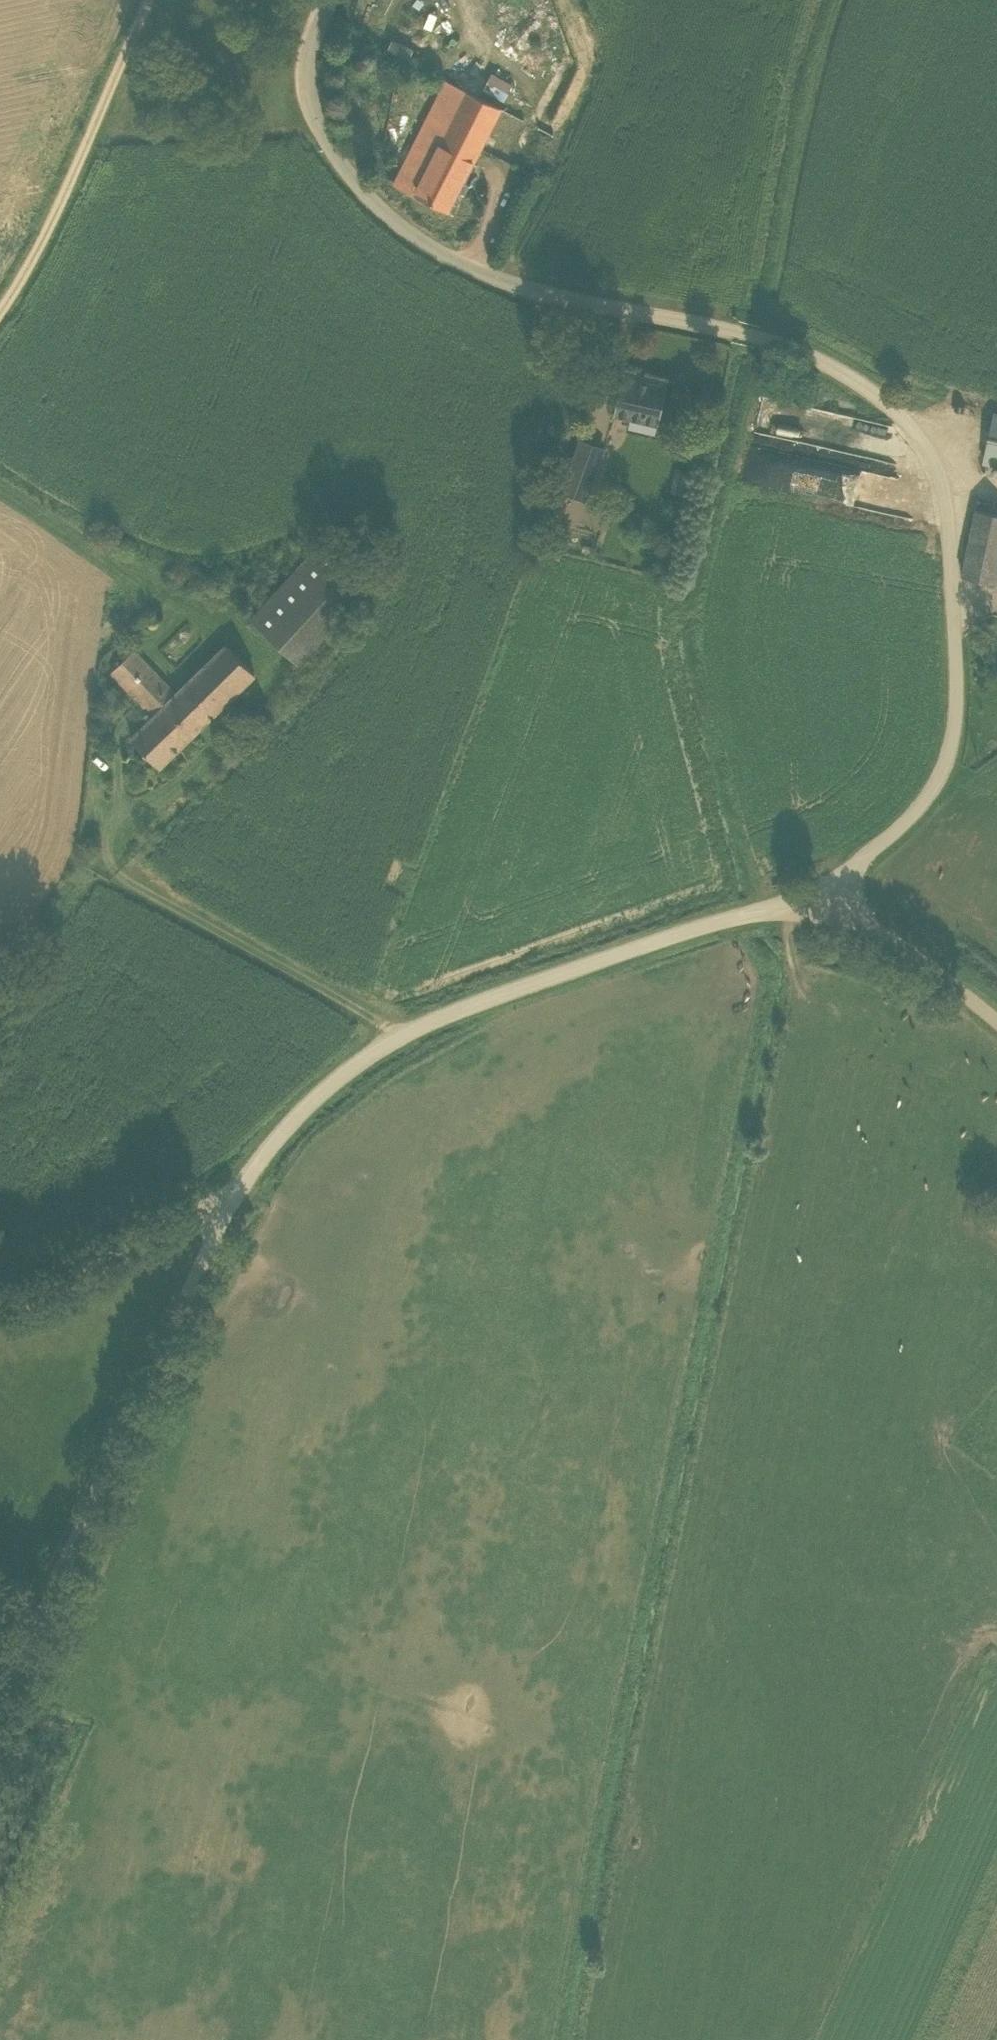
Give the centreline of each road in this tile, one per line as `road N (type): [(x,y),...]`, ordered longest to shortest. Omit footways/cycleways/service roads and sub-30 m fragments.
road 1 (unclassified): [(839,895),(854,867),(938,780),(954,741),(948,522),(940,476),(915,431),(830,366),(750,335),(555,296),(475,272),(419,241),(368,197),(310,111),(305,74),(325,0)]
road 2 (unclassified): [(254,1169),(349,1072),(409,1028),(698,926),(839,895)]
road 3 (unclassified): [(0,1704),(219,1227),(254,1169)]
road 4 (track): [(0,311),(156,0)]
road 5 (unclassified): [(0,1295),(199,1204),(254,1169)]
road 6 (unclassified): [(996,1019),(927,961),(856,918),(839,895)]

